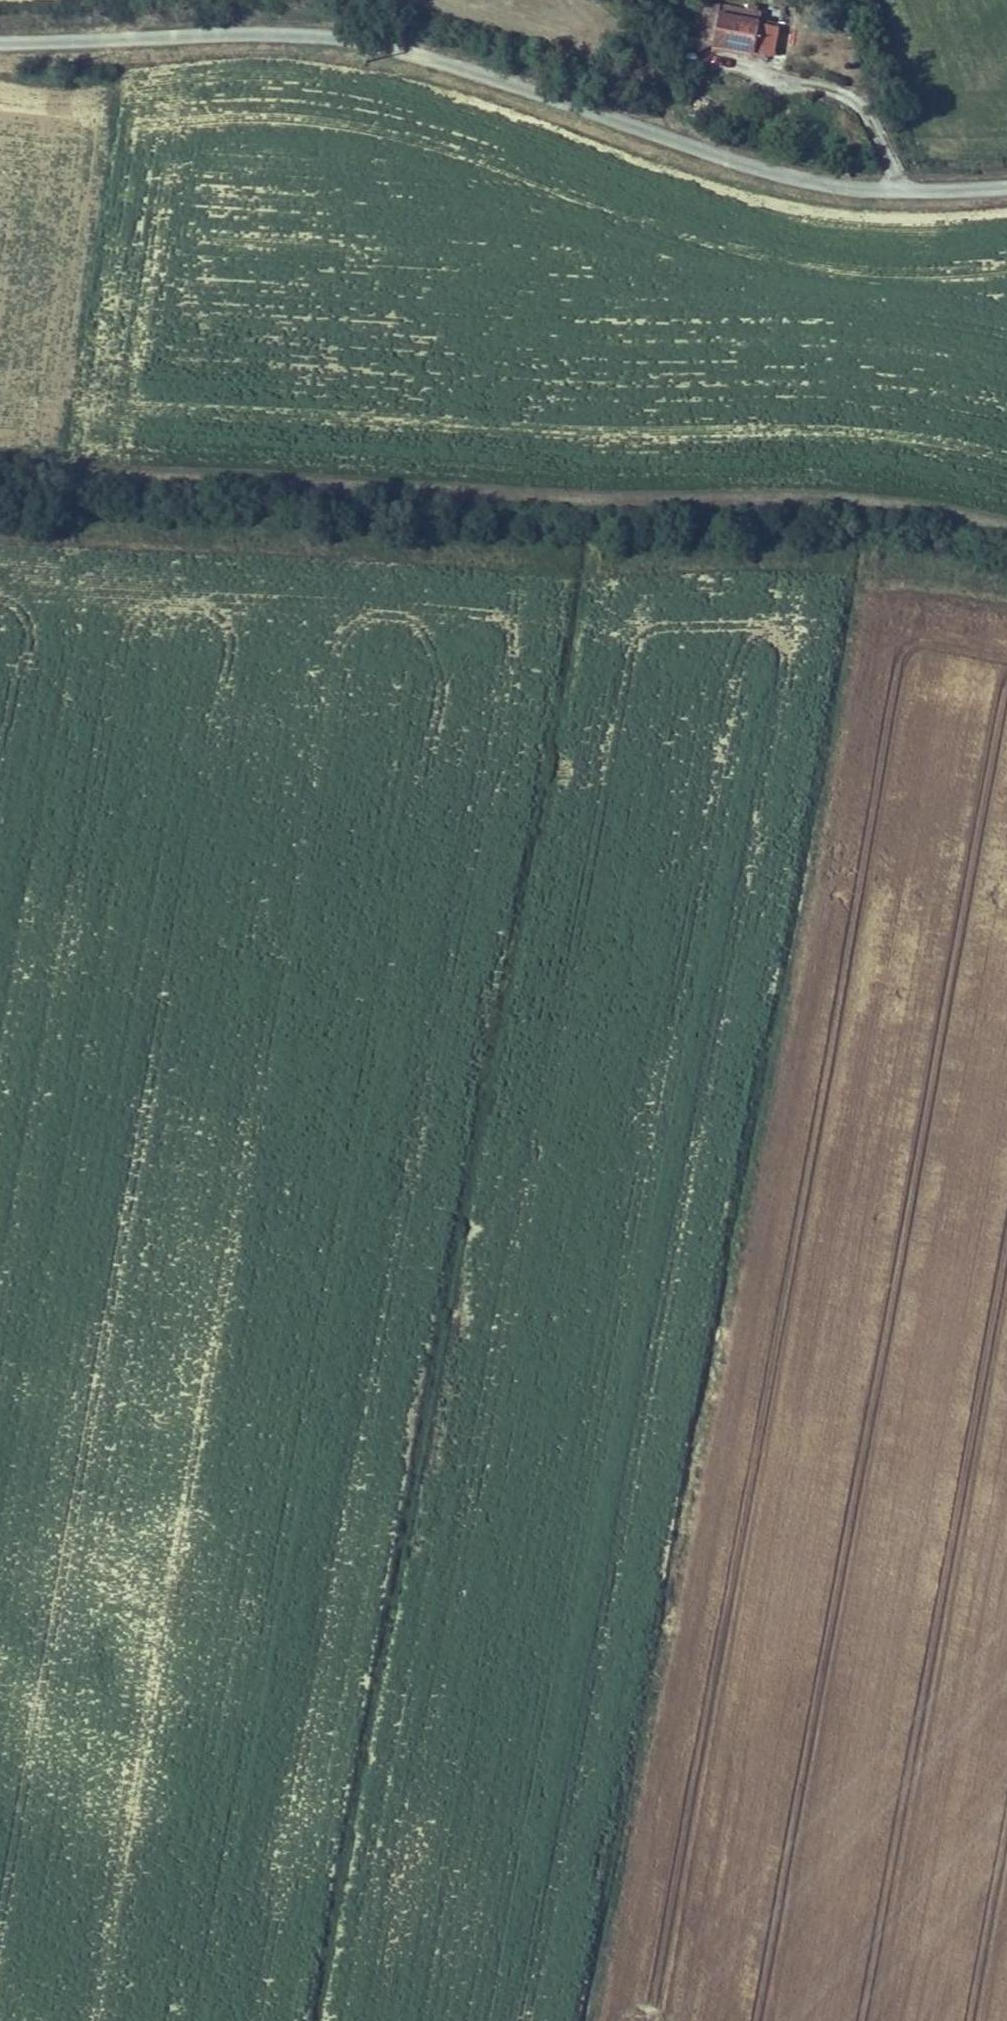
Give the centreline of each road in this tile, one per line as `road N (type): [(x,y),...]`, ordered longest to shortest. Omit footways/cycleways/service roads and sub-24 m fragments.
road 1 (unclassified): [(0,42),(332,35),(442,61),(810,181),(854,189),(1006,187)]

